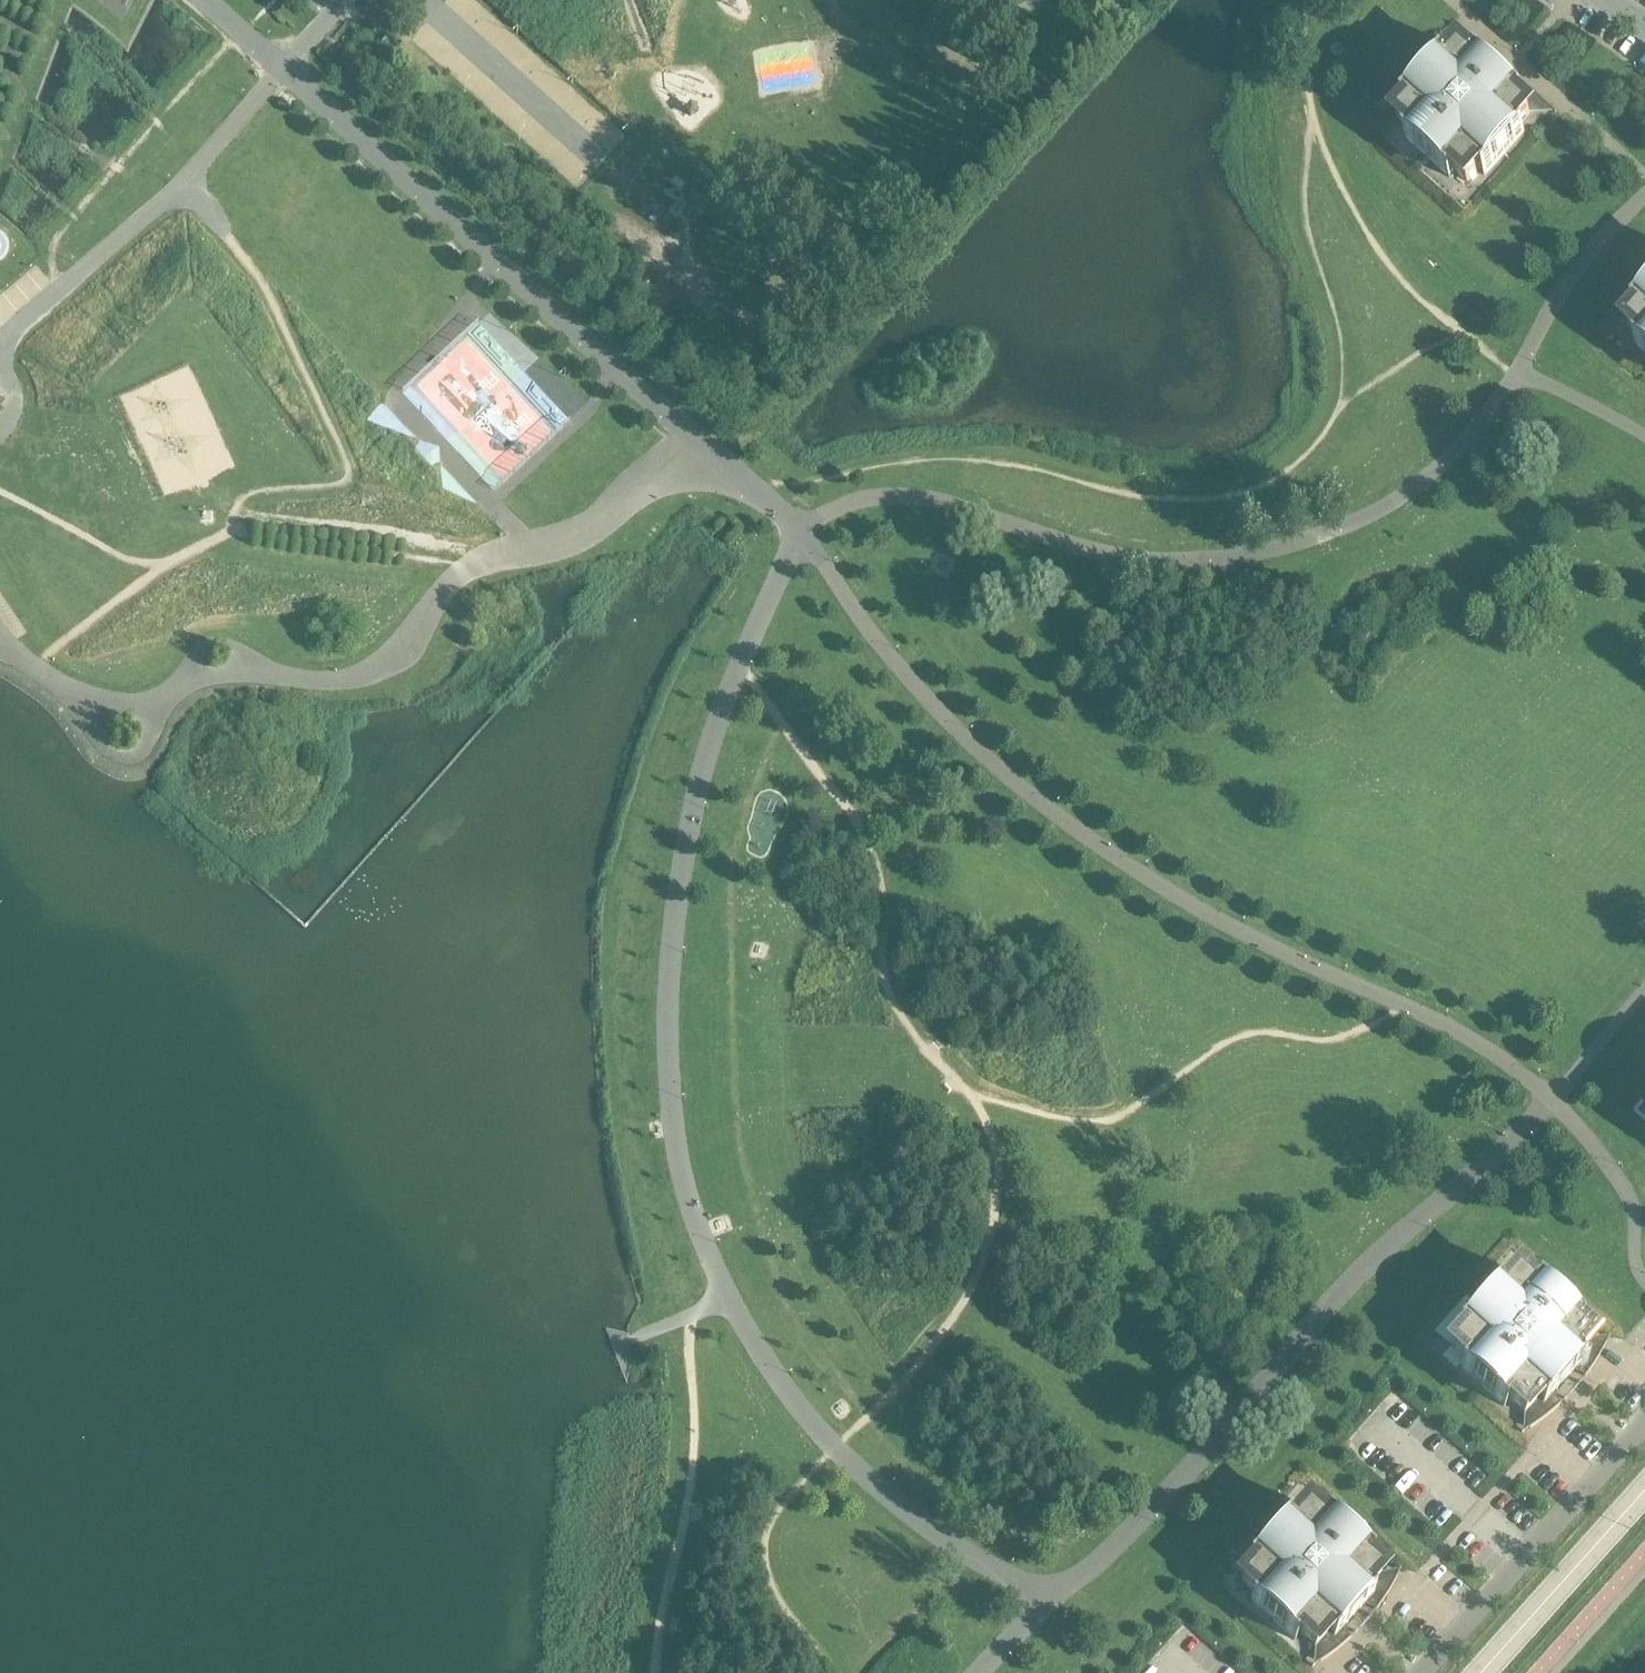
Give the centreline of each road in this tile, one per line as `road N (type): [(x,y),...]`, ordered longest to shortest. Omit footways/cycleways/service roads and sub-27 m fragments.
road 1 (unclassified): [(1423,1672),(1644,1425)]

